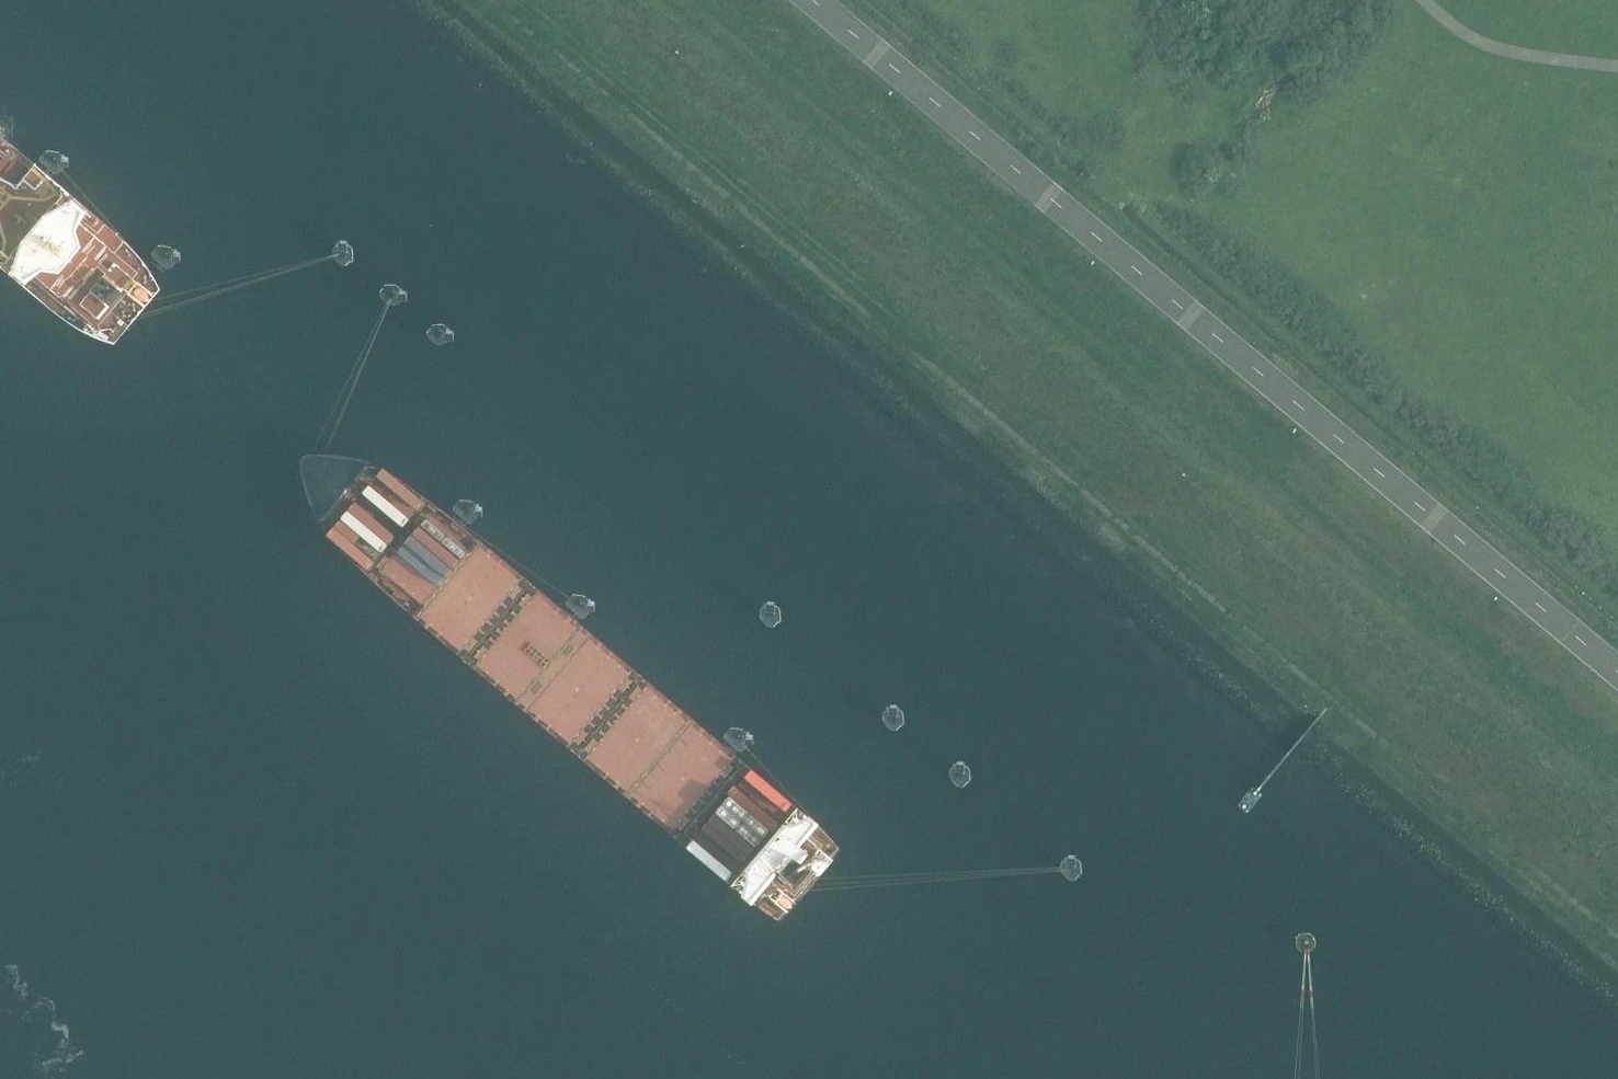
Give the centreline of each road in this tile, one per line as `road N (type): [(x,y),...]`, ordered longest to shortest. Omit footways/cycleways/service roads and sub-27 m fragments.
road 1 (tertiary): [(1617,671),(815,0)]
road 2 (track): [(1075,217),(1132,134),(1135,77),(1197,0)]

